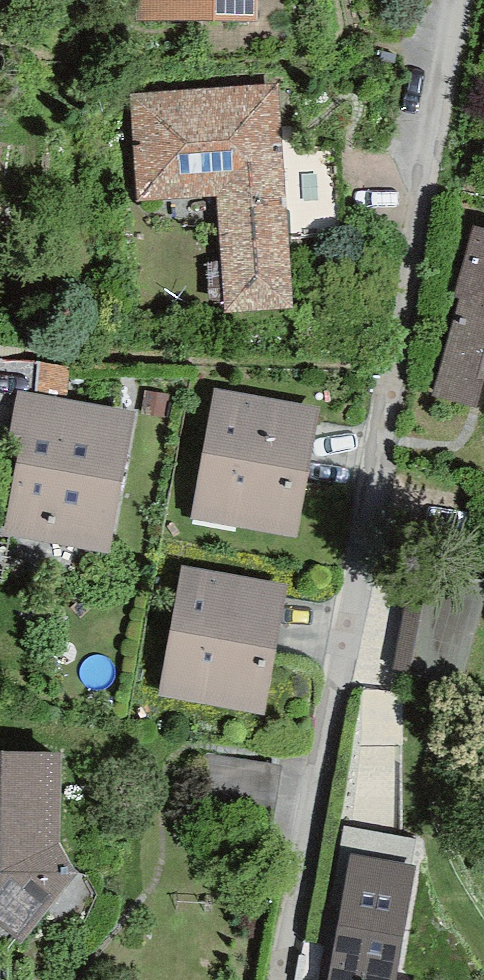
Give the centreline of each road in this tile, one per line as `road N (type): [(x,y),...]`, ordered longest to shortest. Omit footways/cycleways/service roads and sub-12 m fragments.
road 1 (residential): [(285,979),(410,369),(469,0)]

